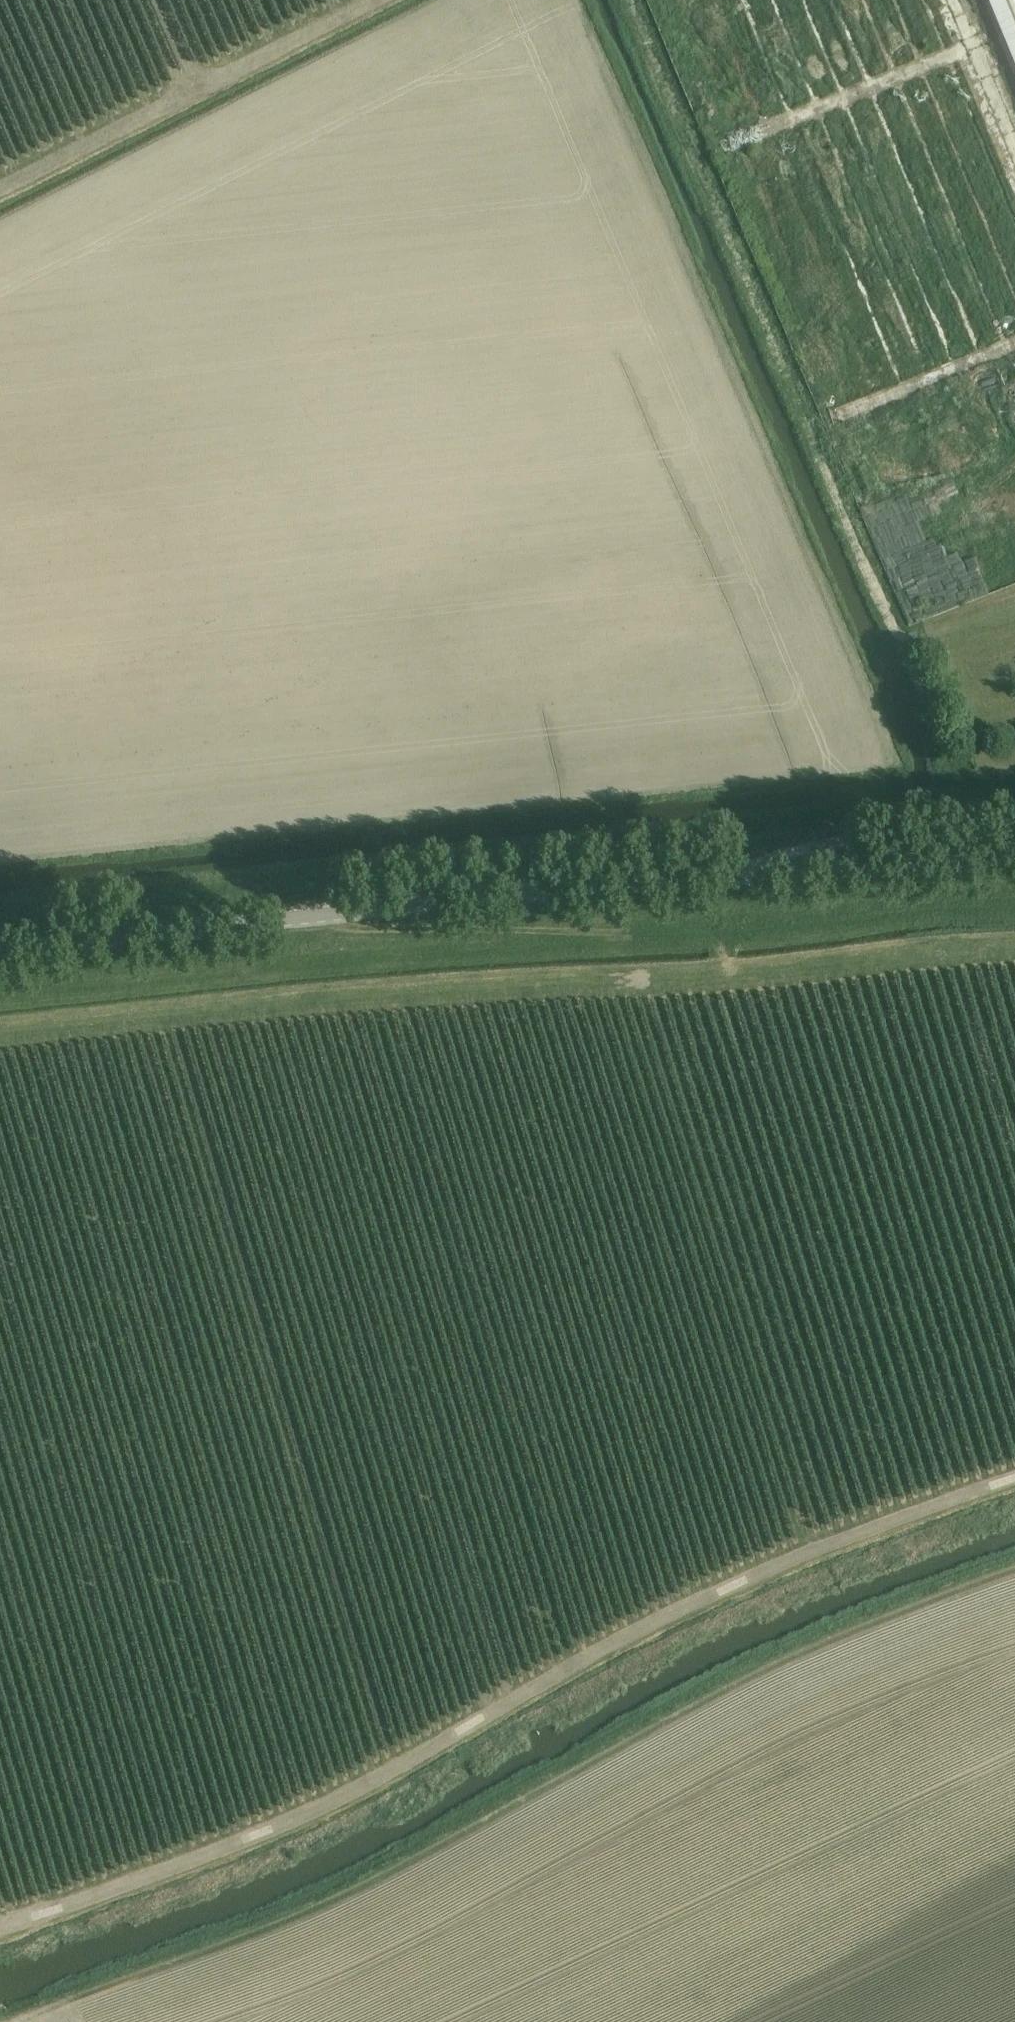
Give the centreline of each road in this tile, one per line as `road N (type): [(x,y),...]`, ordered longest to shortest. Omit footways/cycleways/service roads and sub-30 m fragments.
road 1 (track): [(0,1930),(254,1839),(385,1778),(646,1626),(803,1555),(1014,1478)]
road 2 (tertiary): [(0,952),(498,895),(1014,849)]

